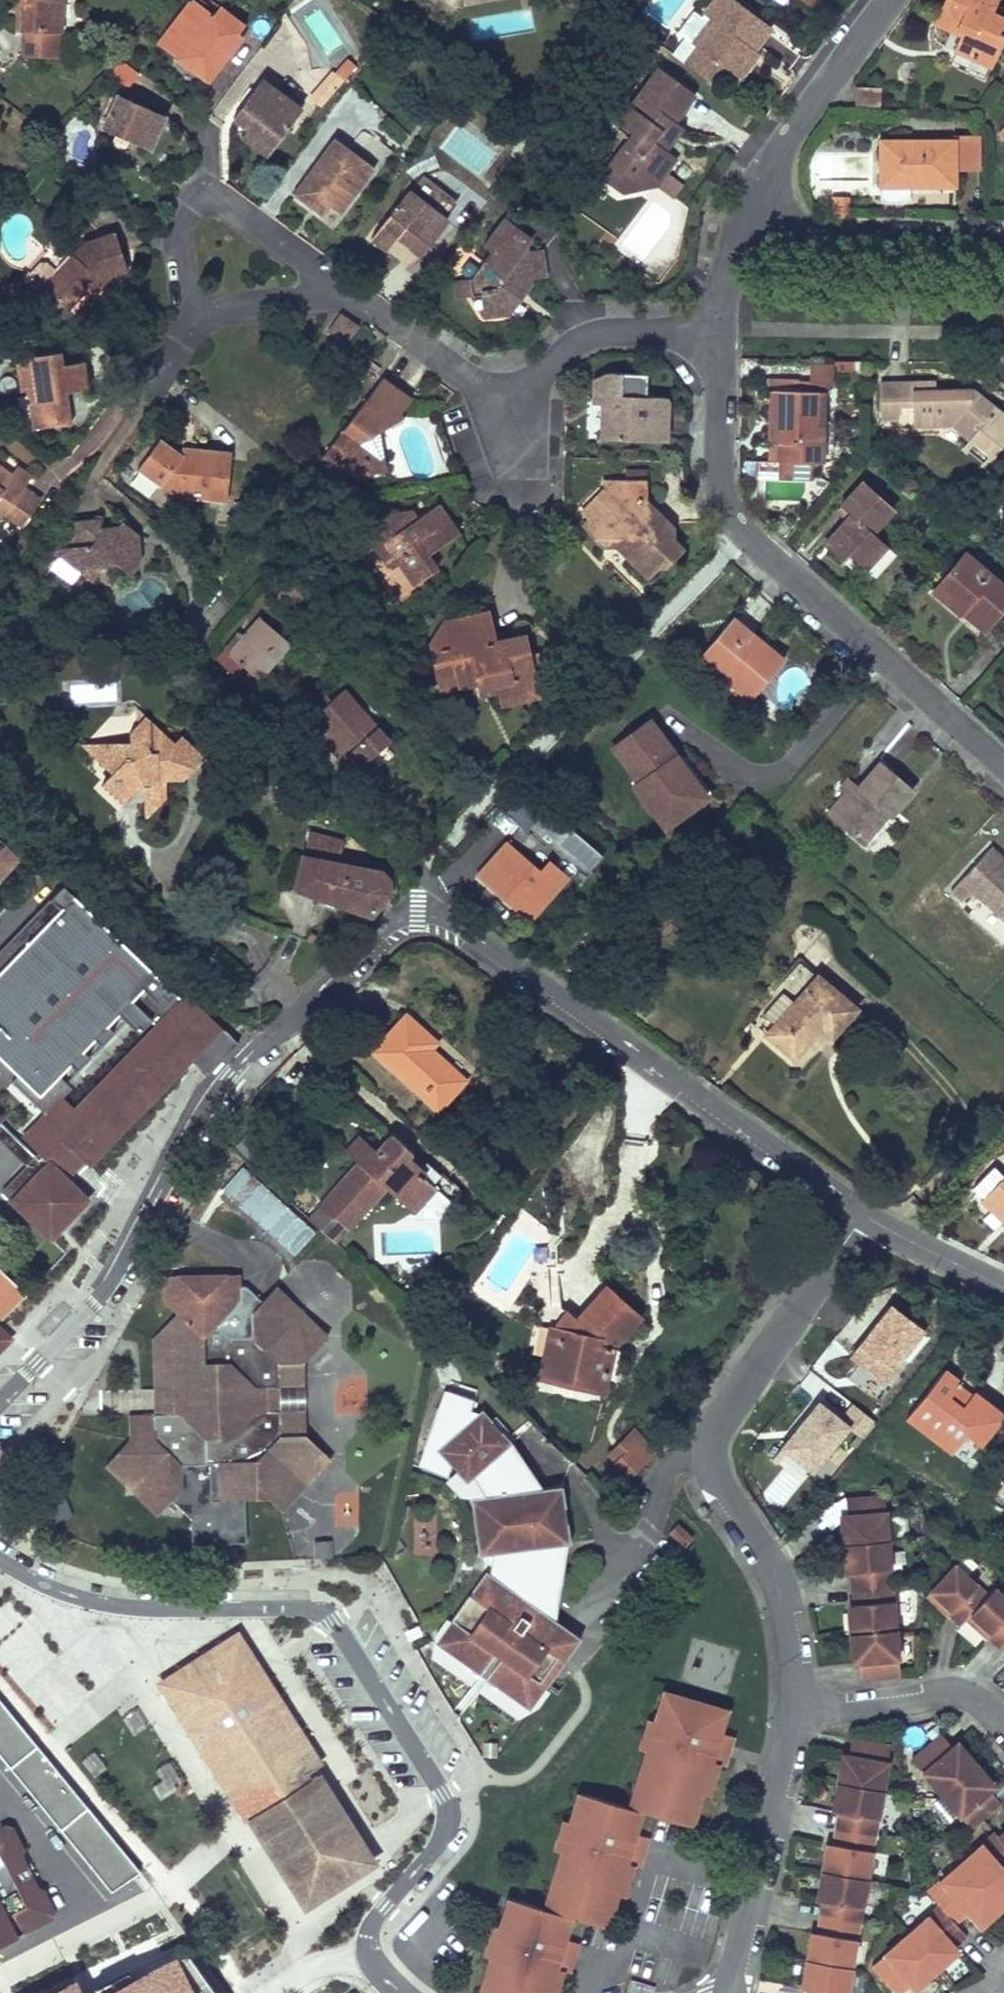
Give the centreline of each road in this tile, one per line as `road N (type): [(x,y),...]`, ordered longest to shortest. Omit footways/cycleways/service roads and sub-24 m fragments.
road 1 (residential): [(865,1215),(687,1082),(431,904),(419,904),(393,912),(231,1071),(115,1284),(0,1404)]
road 2 (residential): [(0,1561),(114,1606),(317,1610),(332,1623),(442,1793),(448,1821),(376,1916),(373,1943),(383,1960)]
road 3 (residential): [(865,1215),(712,1432),(725,1490),(790,1607),(799,1709)]
road 4 (residential): [(1003,759),(739,523),(715,441),(708,321)]
road 5 (residential): [(193,300),(172,210),(202,182),(342,282)]
road 6 (residential): [(799,1709),(728,1992)]
road 7 (residential): [(746,244),(806,112),(893,0)]
road 8 (residential): [(1003,252),(965,238),(854,228),(746,244)]
road 9 (track): [(412,860),(246,700)]
road 10 (residential): [(1003,1731),(963,1694),(799,1709)]
road 11 (residential): [(508,372),(582,320),(708,321)]
road 12 (residential): [(342,282),(508,372)]
road 13 (residential): [(865,1215),(1003,1282)]
road 14 (residential): [(193,300),(342,282)]

